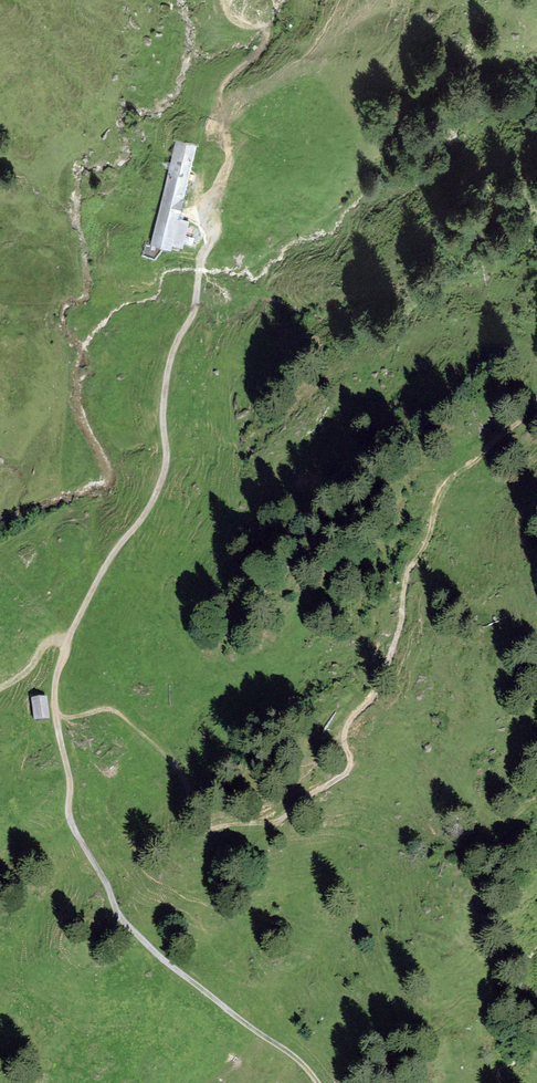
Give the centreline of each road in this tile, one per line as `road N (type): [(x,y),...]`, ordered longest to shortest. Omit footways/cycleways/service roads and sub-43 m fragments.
road 1 (track): [(56,719),(108,708),(129,721),(169,756),(190,801),(192,830),(286,818),(349,765),(344,735),(371,701),(402,632),(408,570),(430,535),(440,493),(536,408)]
road 2 (track): [(0,690),(49,641),(68,640),(55,700),(70,818),(115,907),(170,965),(318,1082)]
road 3 (track): [(68,640),(167,463),(163,414),(176,343),(196,304),(229,162)]

